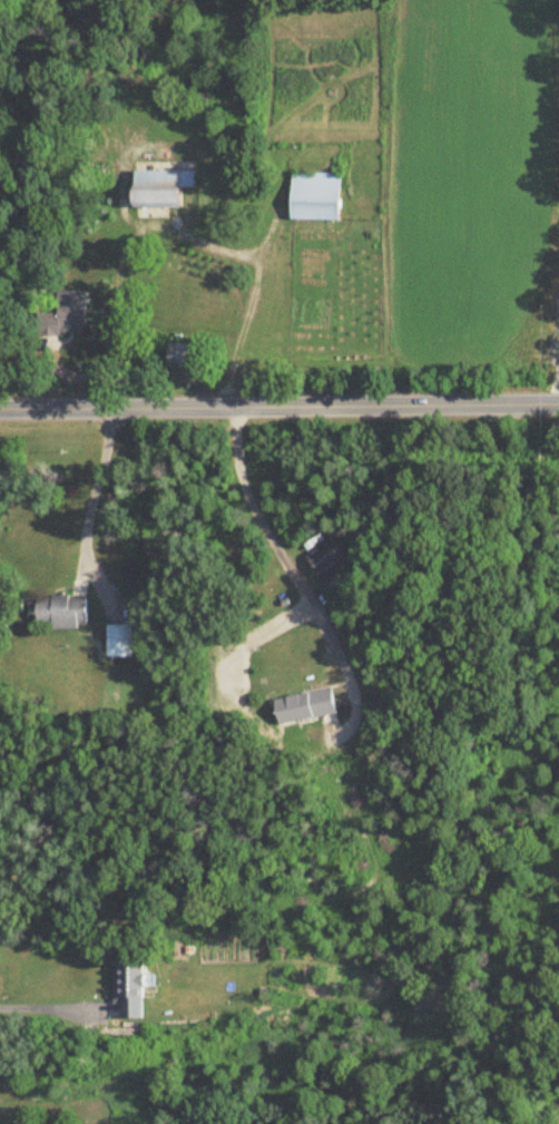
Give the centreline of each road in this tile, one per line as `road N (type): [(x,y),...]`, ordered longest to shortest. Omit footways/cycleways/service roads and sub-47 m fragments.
road 1 (residential): [(0,409),(558,404)]

